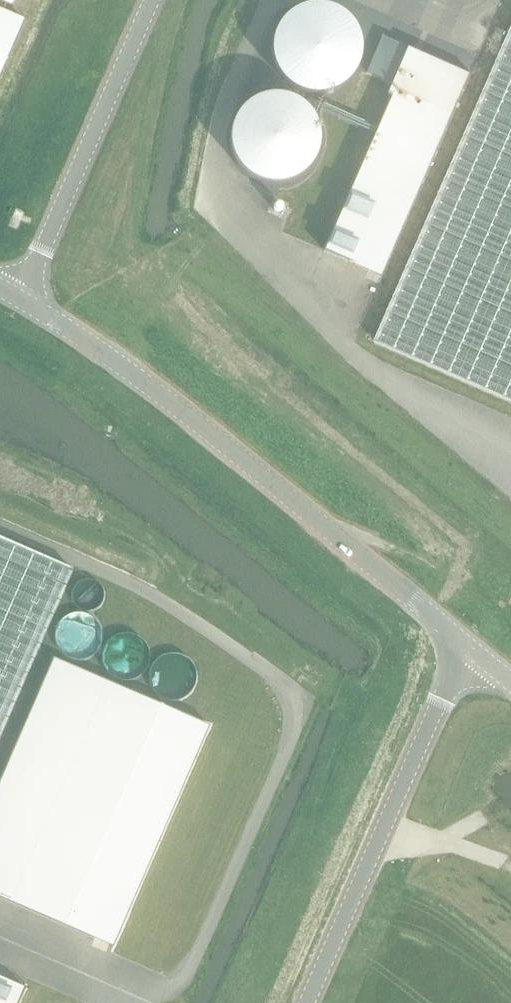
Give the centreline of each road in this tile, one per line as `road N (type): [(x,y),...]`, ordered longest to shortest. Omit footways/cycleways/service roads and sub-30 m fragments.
road 1 (unclassified): [(457,664),(444,625),(23,297)]
road 2 (unclassified): [(457,664),(309,1002)]
road 3 (unclassified): [(153,0),(23,297)]

